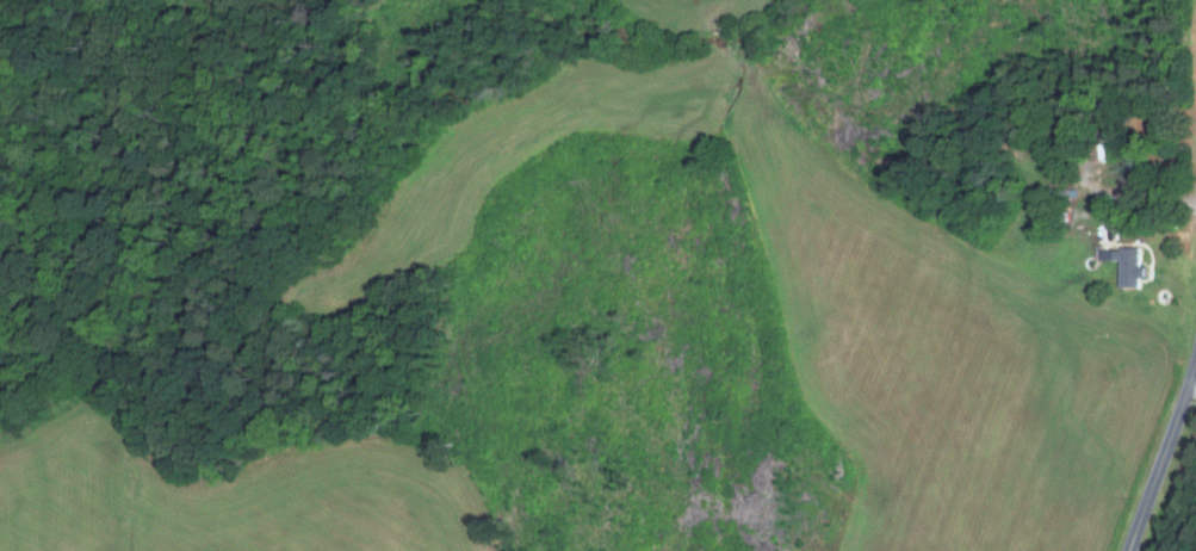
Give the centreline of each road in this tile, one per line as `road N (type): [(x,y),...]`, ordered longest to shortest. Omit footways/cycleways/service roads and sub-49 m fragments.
road 1 (residential): [(1129,550),(1195,360)]

